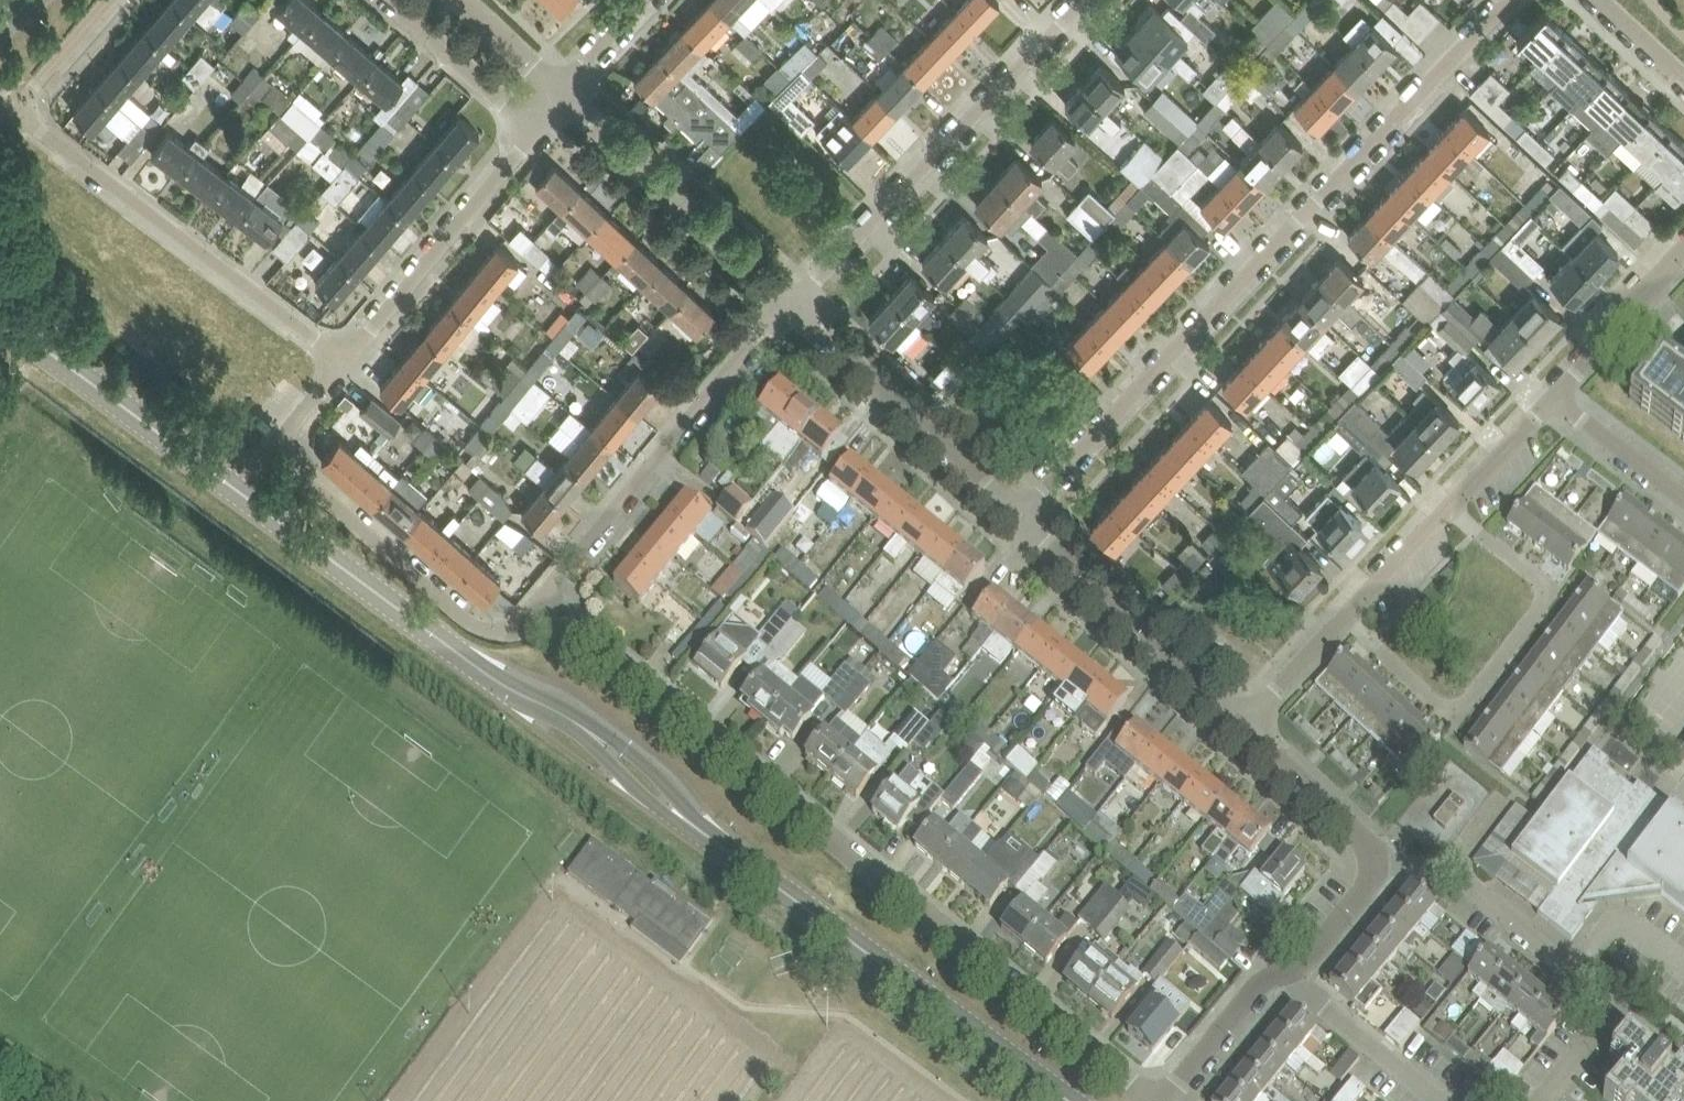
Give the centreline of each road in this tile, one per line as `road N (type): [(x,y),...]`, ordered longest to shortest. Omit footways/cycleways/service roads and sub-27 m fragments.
road 1 (tertiary): [(1070,1100),(671,807),(573,719),(496,679),(0,316)]
road 2 (residential): [(1155,1100),(538,600)]
road 3 (residential): [(1017,517),(1510,0)]
road 4 (residential): [(110,0),(19,106),(345,363)]
road 5 (residential): [(1554,397),(1238,723)]
road 6 (residential): [(538,600),(509,630),(470,625),(304,480),(287,456),(286,435),(345,363)]
road 7 (residential): [(1085,0),(790,305)]
road 8 (residential): [(1539,1100),(1605,1022),(1608,1001),(1448,864),(1373,863)]
road 9 (residential): [(790,305),(538,600)]
road 10 (residential): [(1017,517),(790,305)]
road 11 (residential): [(790,305),(563,94)]
road 12 (residential): [(345,363),(538,127)]
road 13 (residential): [(1238,723),(1017,517)]
road 14 (residential): [(1285,971),(1440,1100)]
road 15 (unclassified): [(538,127),(388,0)]
road 16 (residential): [(1373,863),(1353,829),(1238,723)]
road 17 (residential): [(1554,397),(1683,252)]
road 18 (residential): [(1160,1100),(1258,986),(1285,971)]
road 19 (residential): [(1554,397),(1683,496)]
road 20 (residential): [(1285,971),(1308,959),(1361,894),(1373,863)]
road 21 (unclassified): [(563,94),(462,0)]
road 22 (residential): [(563,94),(645,0)]
road 23 (unclassified): [(1683,82),(1595,0)]

